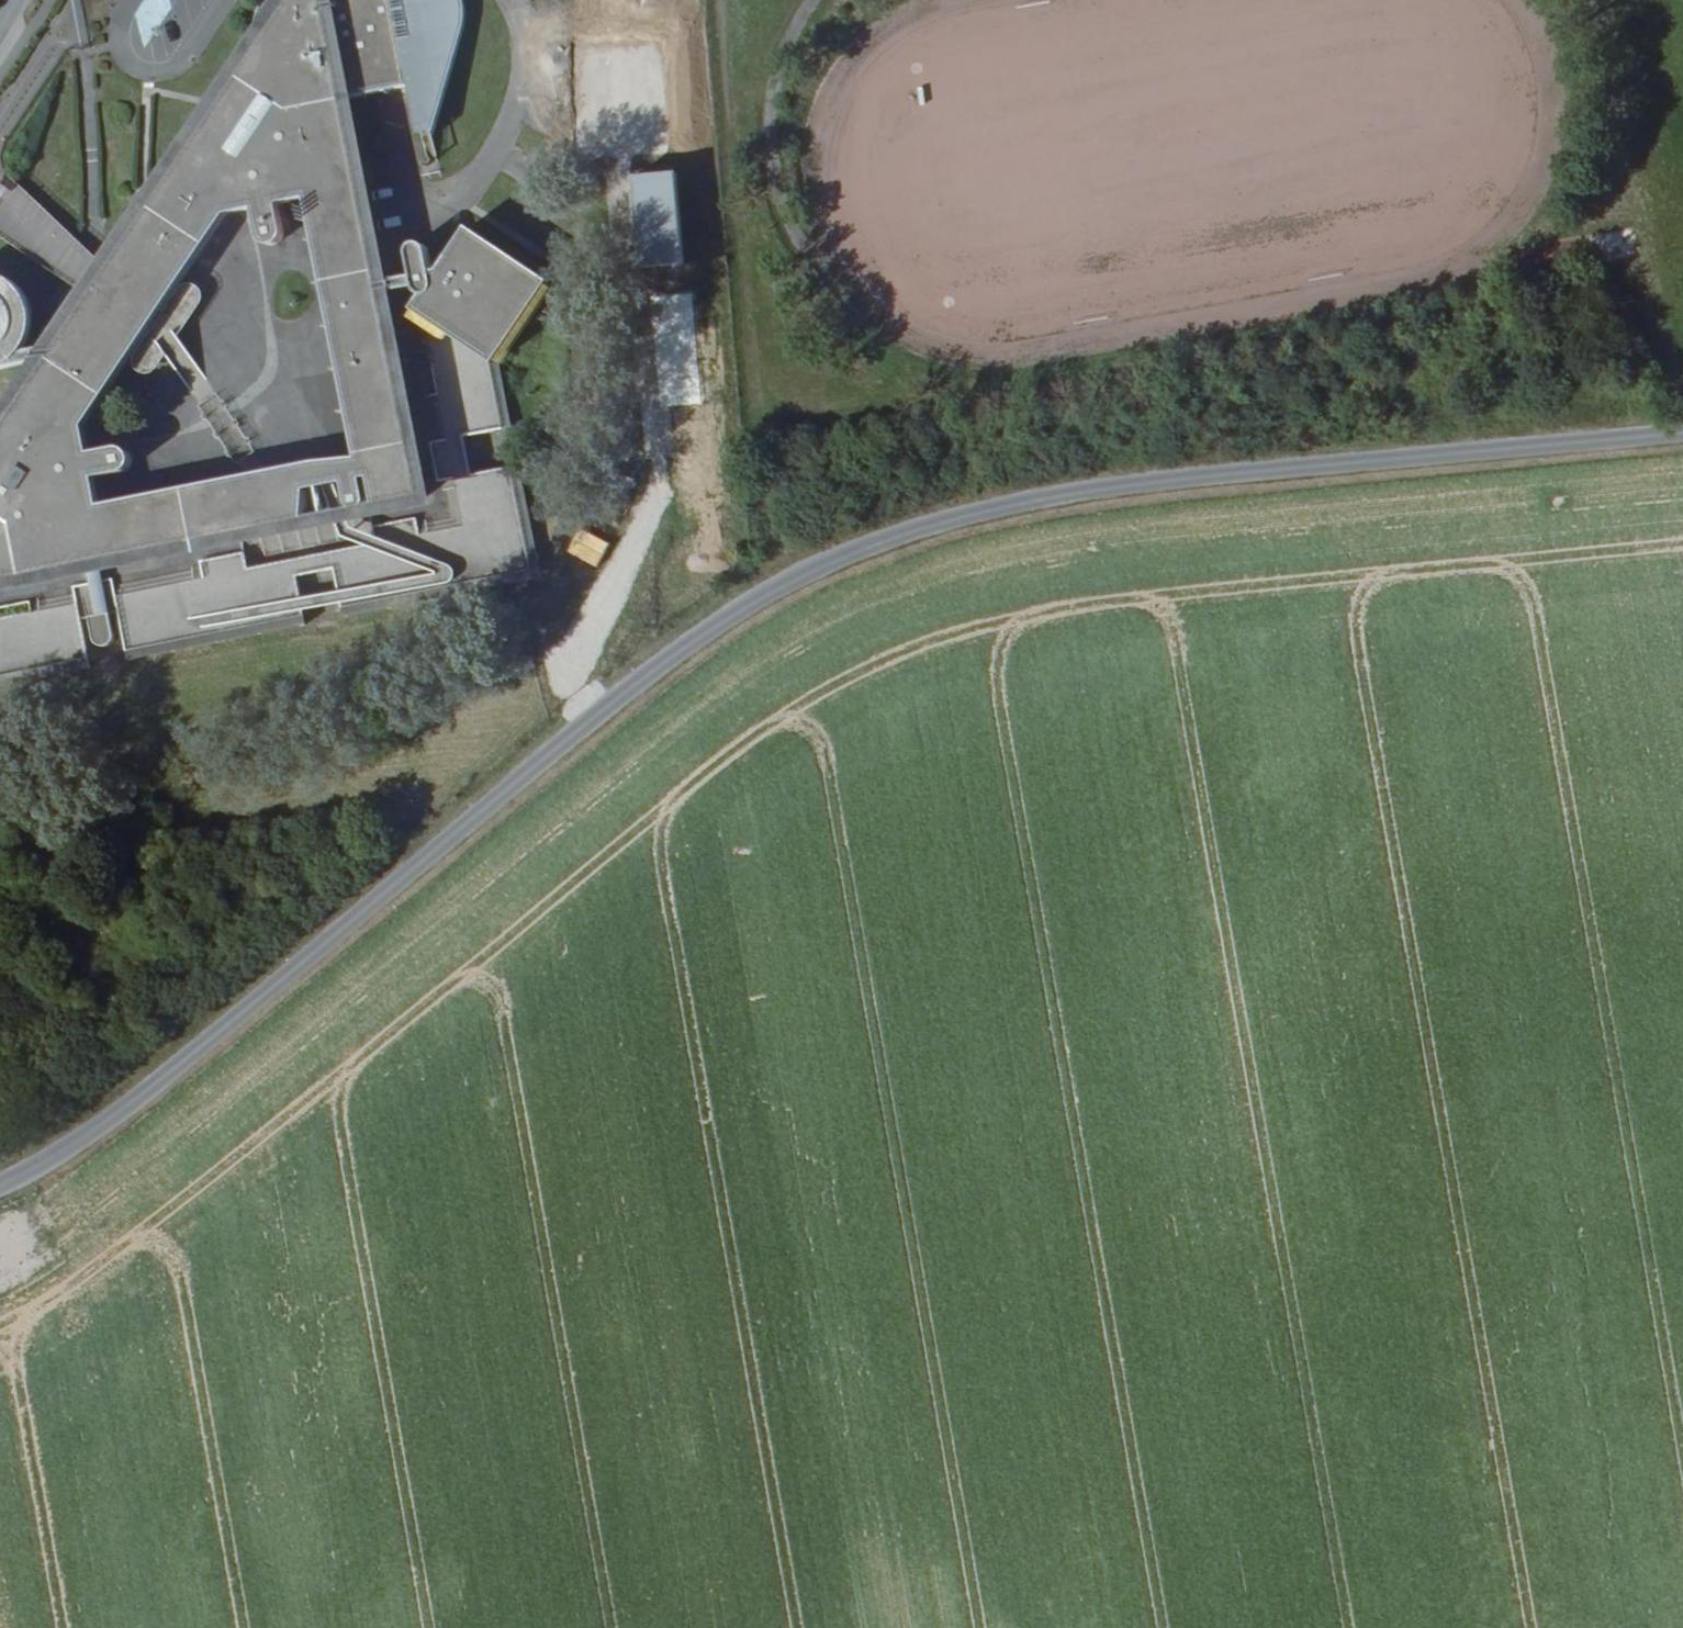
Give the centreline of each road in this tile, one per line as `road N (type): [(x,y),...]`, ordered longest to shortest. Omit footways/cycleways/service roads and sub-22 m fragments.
road 1 (unclassified): [(0,1190),(114,1121),(630,692),(817,570),(924,527),(1055,497),(1682,436)]

